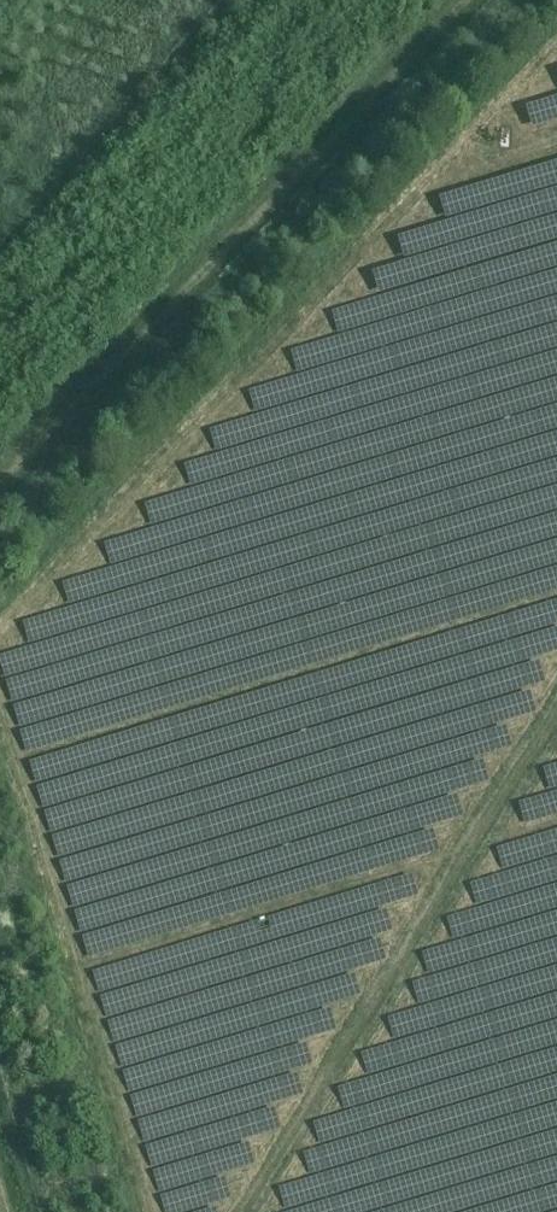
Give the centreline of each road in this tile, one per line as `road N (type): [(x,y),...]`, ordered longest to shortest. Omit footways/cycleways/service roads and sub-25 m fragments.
road 1 (track): [(0,485),(466,0)]

